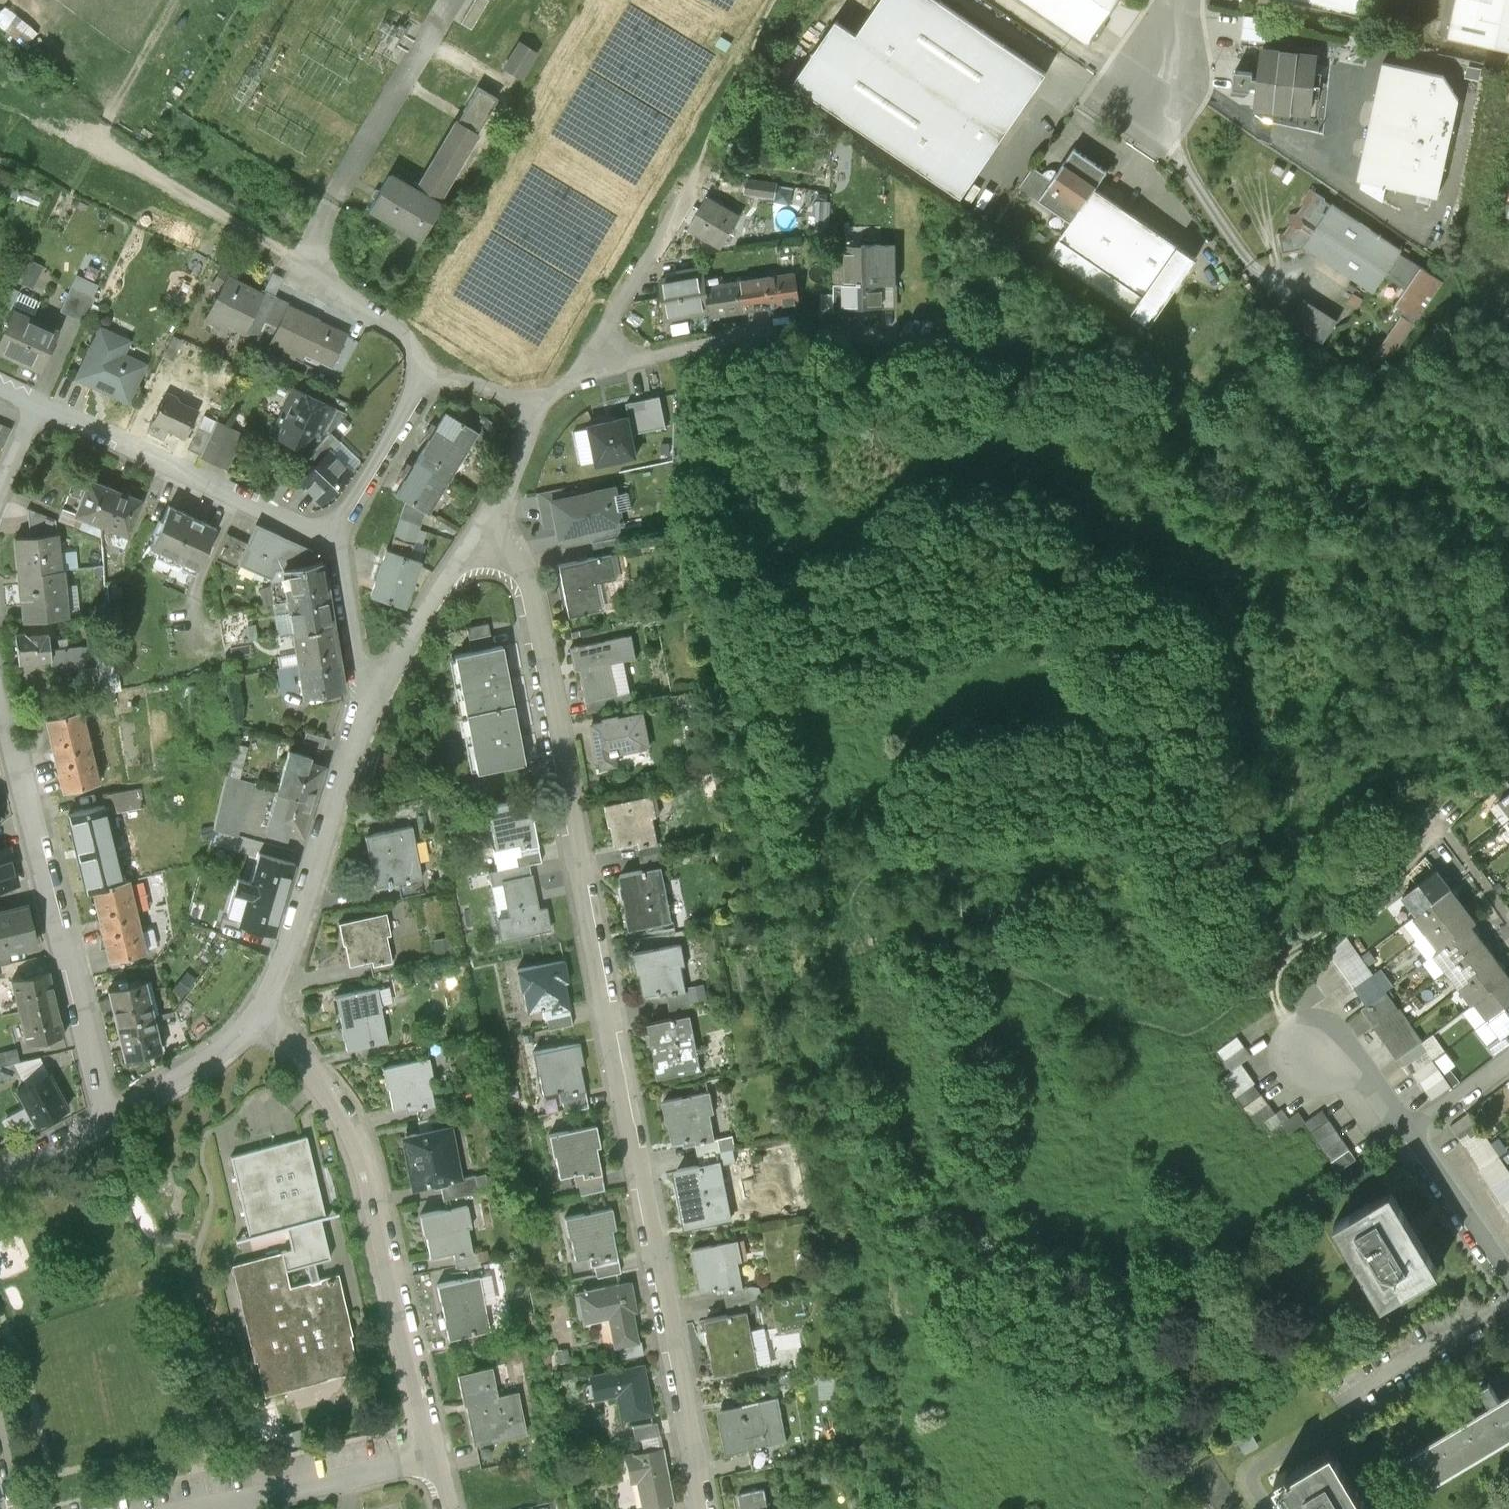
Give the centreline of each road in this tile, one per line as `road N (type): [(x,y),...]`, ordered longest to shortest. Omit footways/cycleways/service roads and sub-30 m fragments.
road 1 (residential): [(702,1508),(528,580),(473,519)]
road 2 (residential): [(431,1455),(347,1129),(323,1086),(260,1011)]
road 3 (residential): [(0,697),(107,1112)]
road 4 (residential): [(581,353),(811,319),(888,335),(1004,342)]
road 5 (residential): [(260,1011),(365,685)]
road 6 (residential): [(34,404),(299,529),(333,530)]
road 7 (track): [(1438,834),(1277,962),(1275,989),(1314,1045)]
road 8 (residential): [(333,530),(424,389),(439,382),(459,380),(496,394),(530,434)]
road 9 (residential): [(184,1508),(431,1455)]
road 10 (residential): [(581,353),(704,152)]
road 11 (residential): [(365,685),(473,519)]
road 12 (residential): [(1508,1296),(1411,1132)]
road 13 (residential): [(107,1112),(210,1057),(260,1011)]
road 14 (track): [(704,152),(784,0)]
road 15 (residential): [(333,530),(365,685)]
road 16 (residential): [(1411,1132),(1370,1080),(1314,1045)]
road 17 (residential): [(0,1177),(107,1112)]

